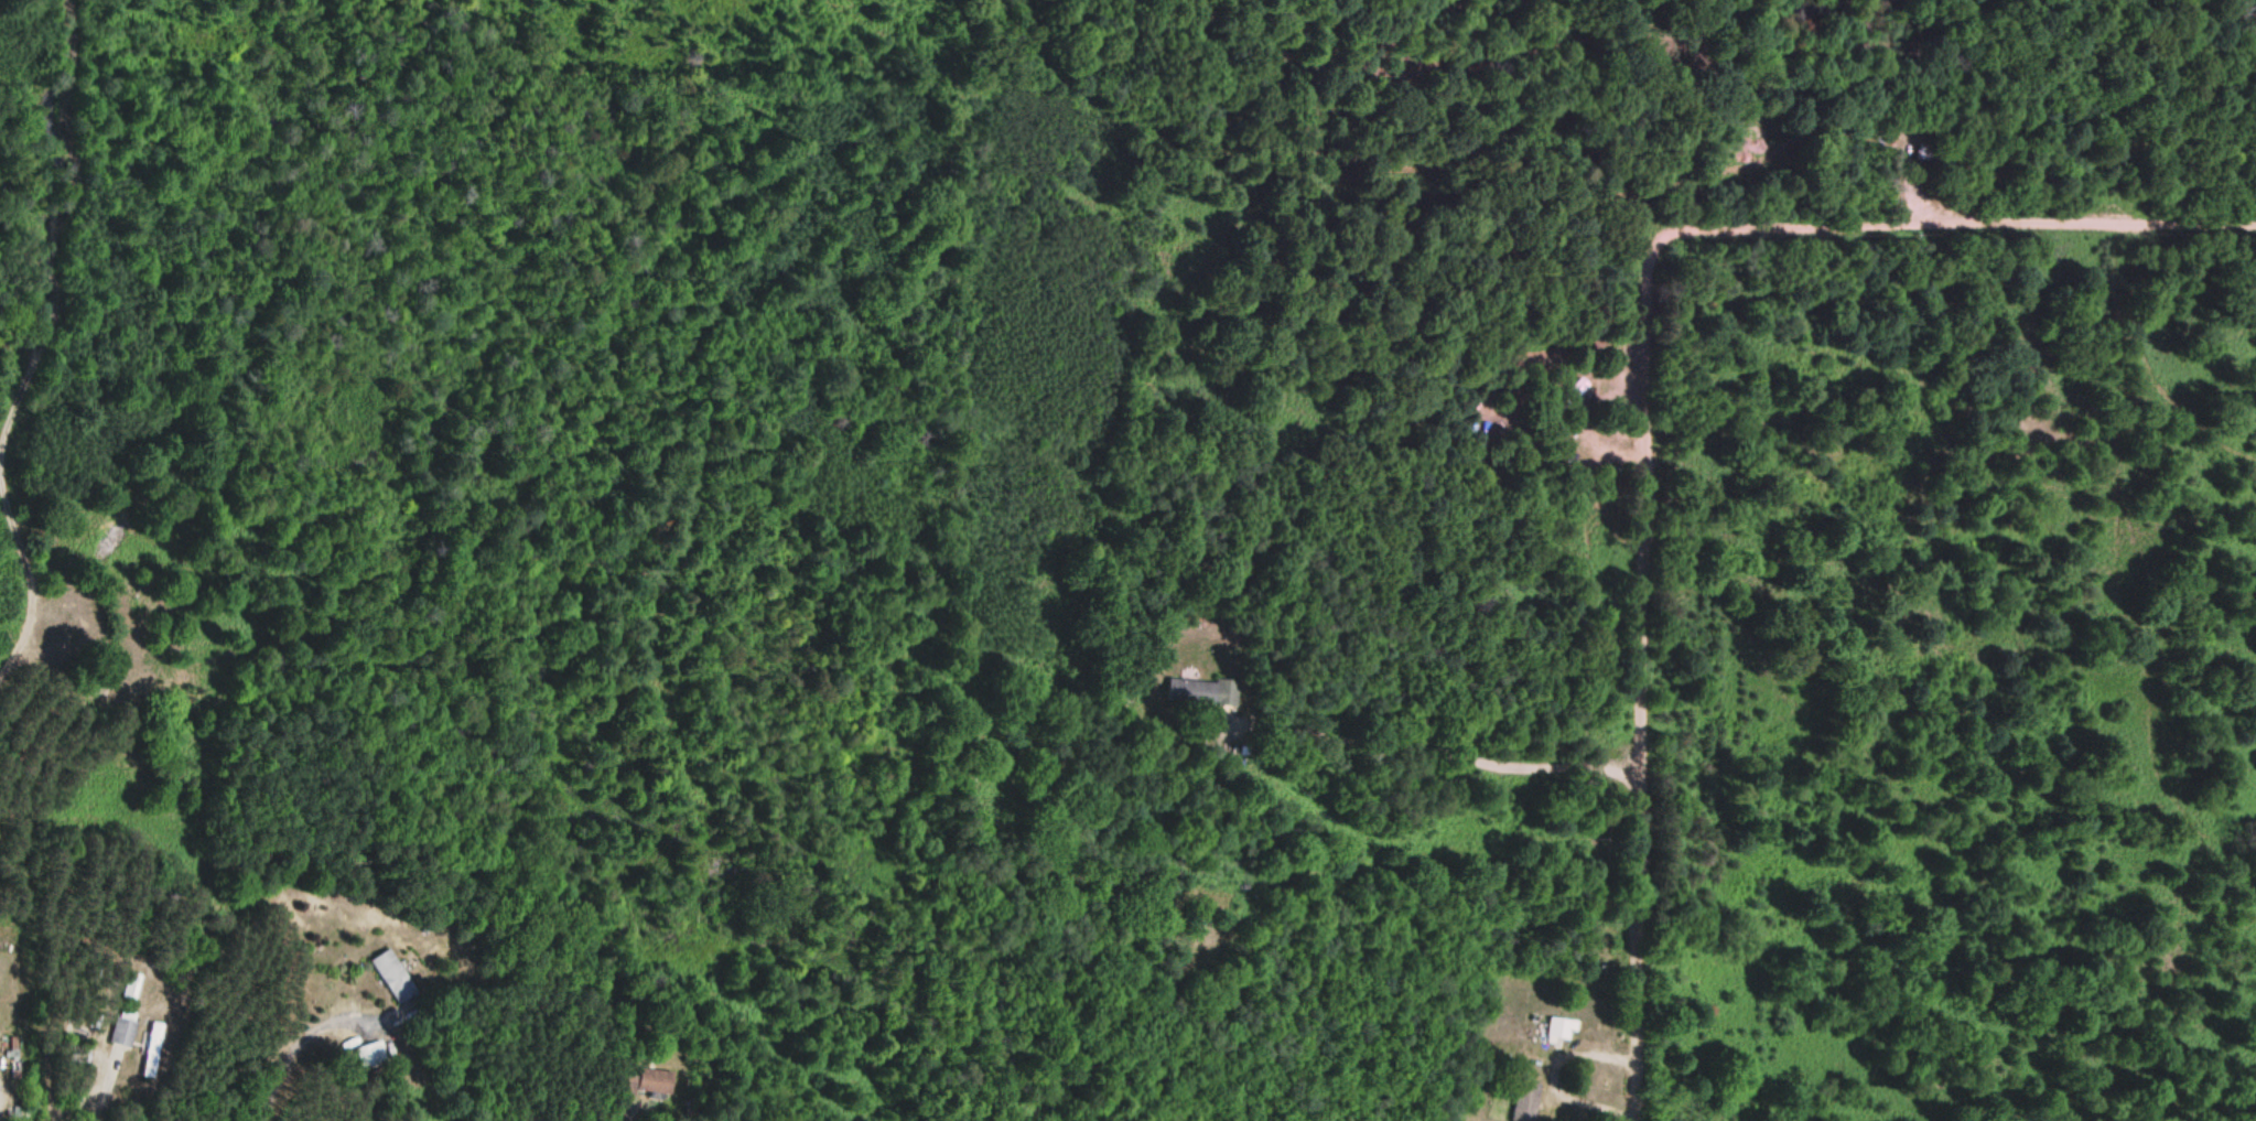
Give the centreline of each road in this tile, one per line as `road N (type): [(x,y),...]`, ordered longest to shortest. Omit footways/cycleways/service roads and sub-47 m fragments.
road 1 (residential): [(1645,234),(1629,556),(1633,1120)]
road 2 (residential): [(2255,225),(1645,234)]
road 3 (residential): [(64,0),(71,202),(0,428)]
road 4 (residential): [(0,512),(28,613),(0,670)]

